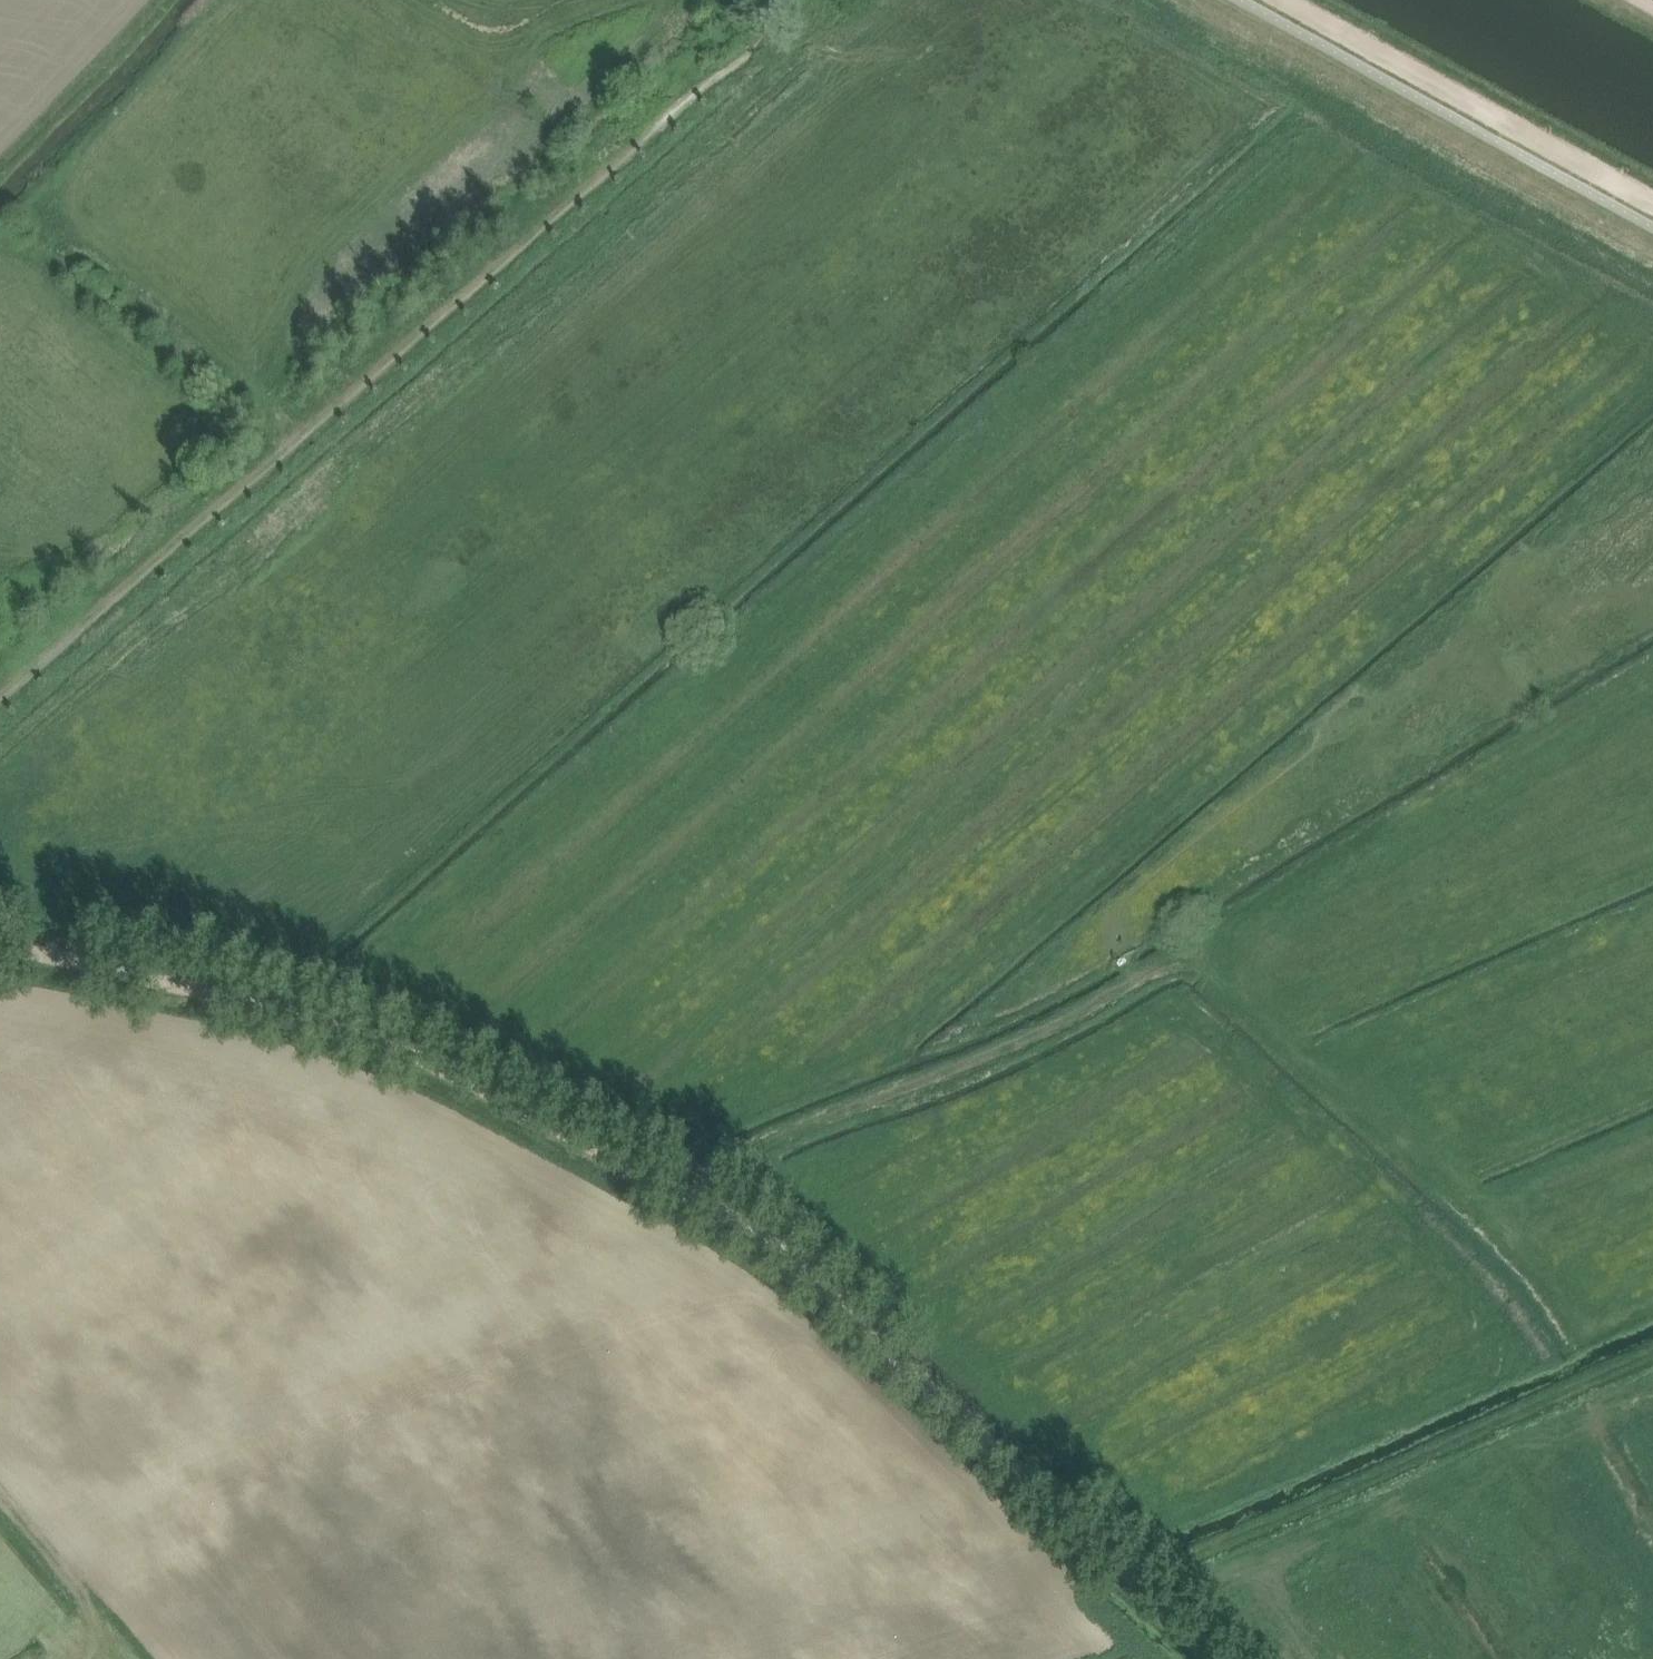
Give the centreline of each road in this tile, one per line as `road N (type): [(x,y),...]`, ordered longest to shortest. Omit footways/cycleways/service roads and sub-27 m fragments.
road 1 (track): [(1215,1658),(733,1211),(639,1155),(518,1093),(286,1008),(0,950)]
road 2 (track): [(1652,201),(1287,0)]

